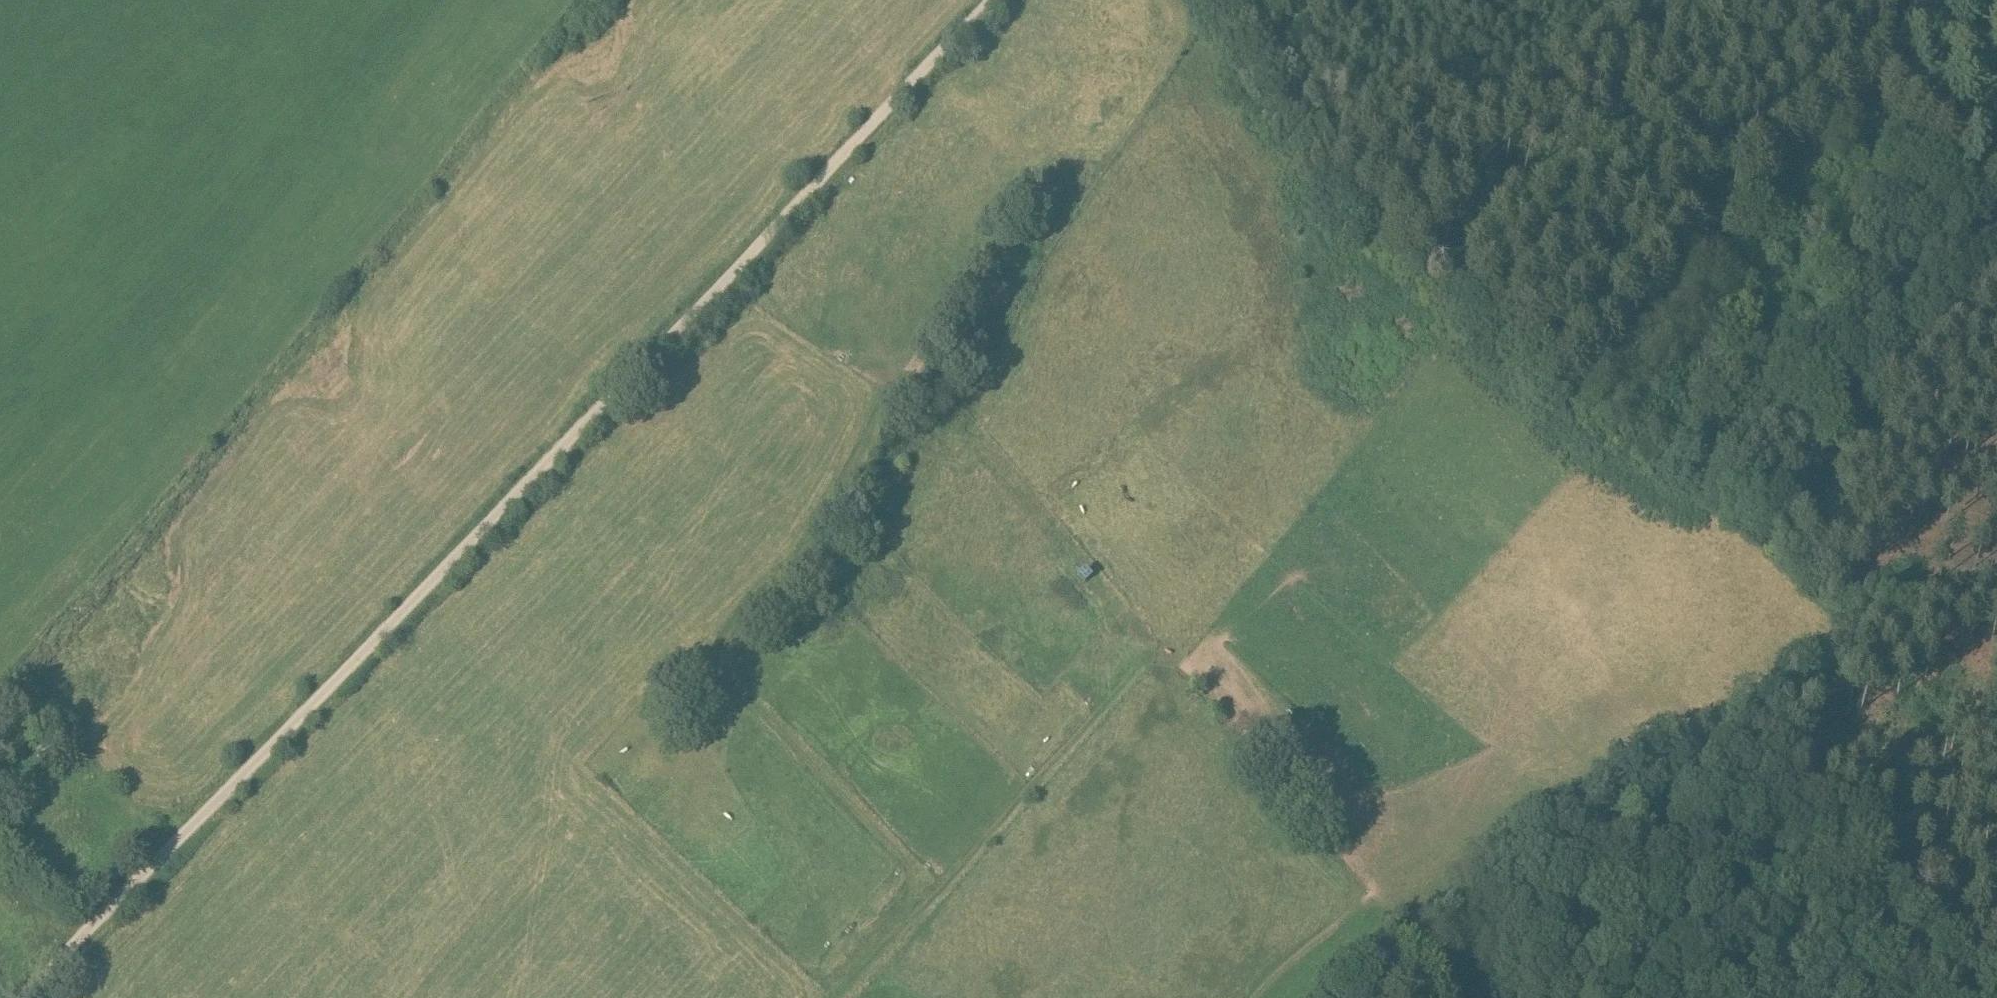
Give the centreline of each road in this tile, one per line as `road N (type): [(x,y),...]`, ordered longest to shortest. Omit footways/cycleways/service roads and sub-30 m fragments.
road 1 (track): [(16,997),(995,0)]

